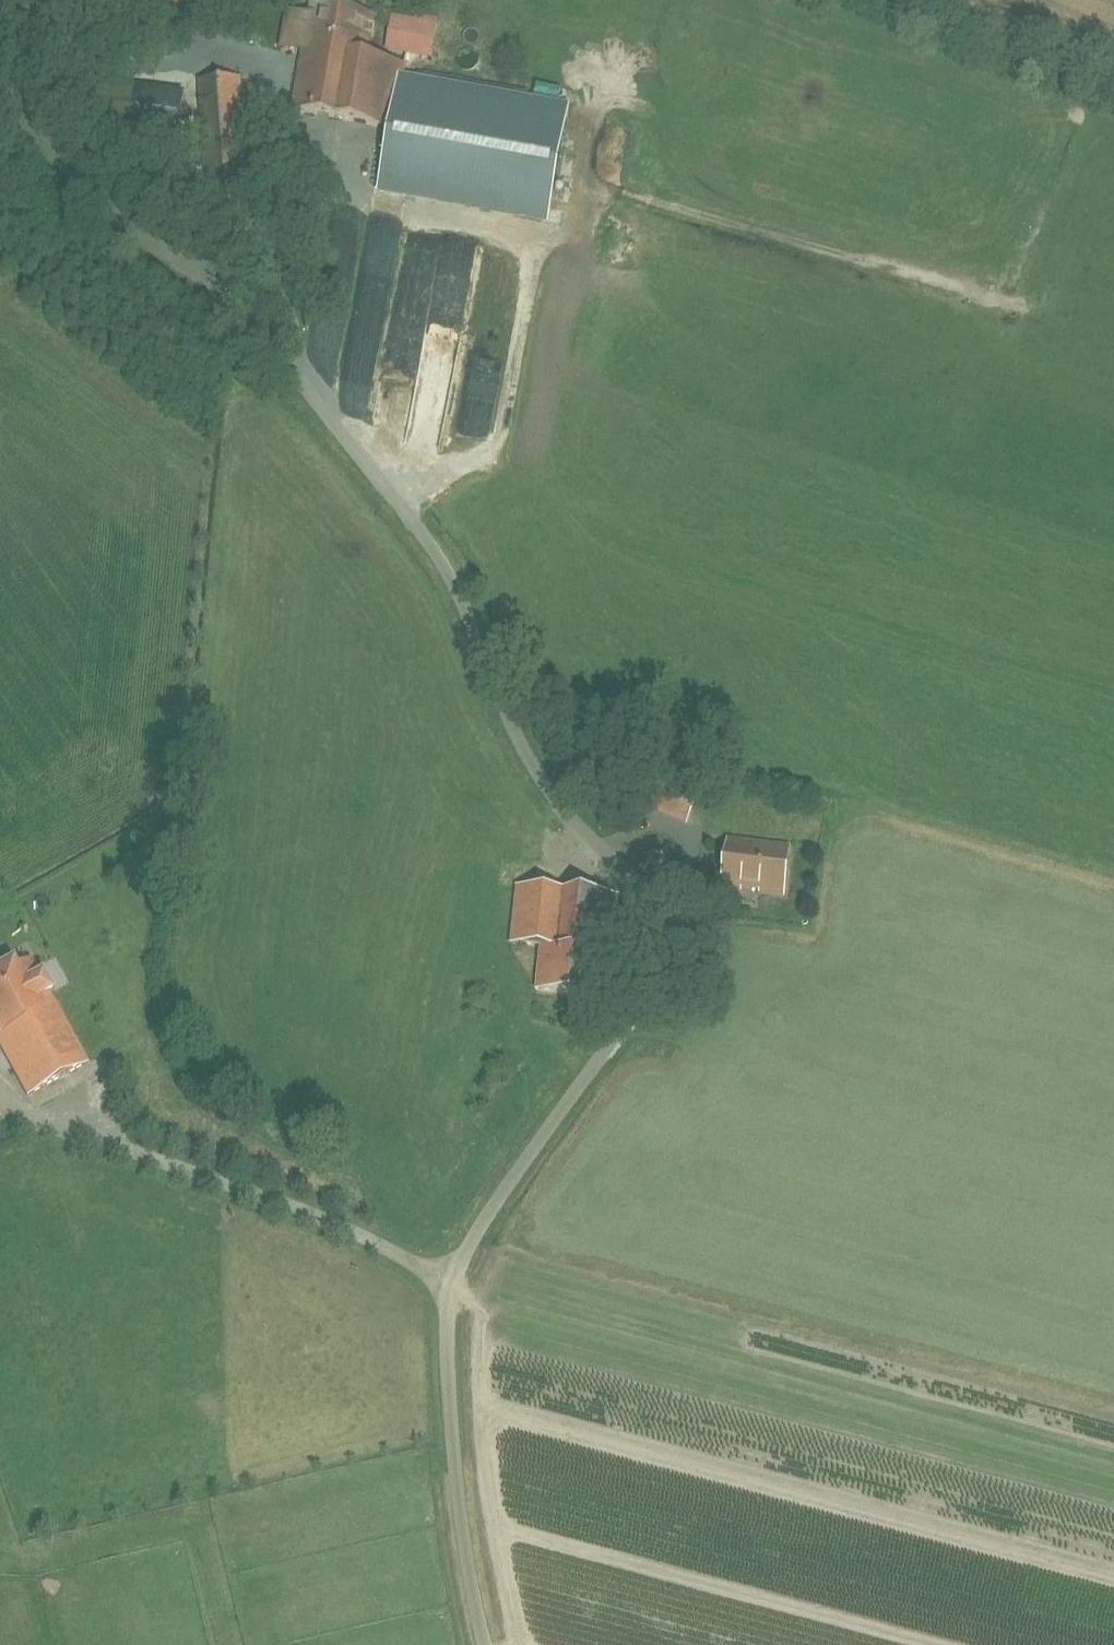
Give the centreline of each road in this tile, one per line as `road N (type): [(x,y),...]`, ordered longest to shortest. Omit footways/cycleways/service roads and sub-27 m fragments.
road 1 (unclassified): [(492,1644),(451,1416),(454,1279),(648,989),(659,957),(651,900),(542,781),(502,706),(450,573),(422,533),(250,322),(57,158),(0,76)]

